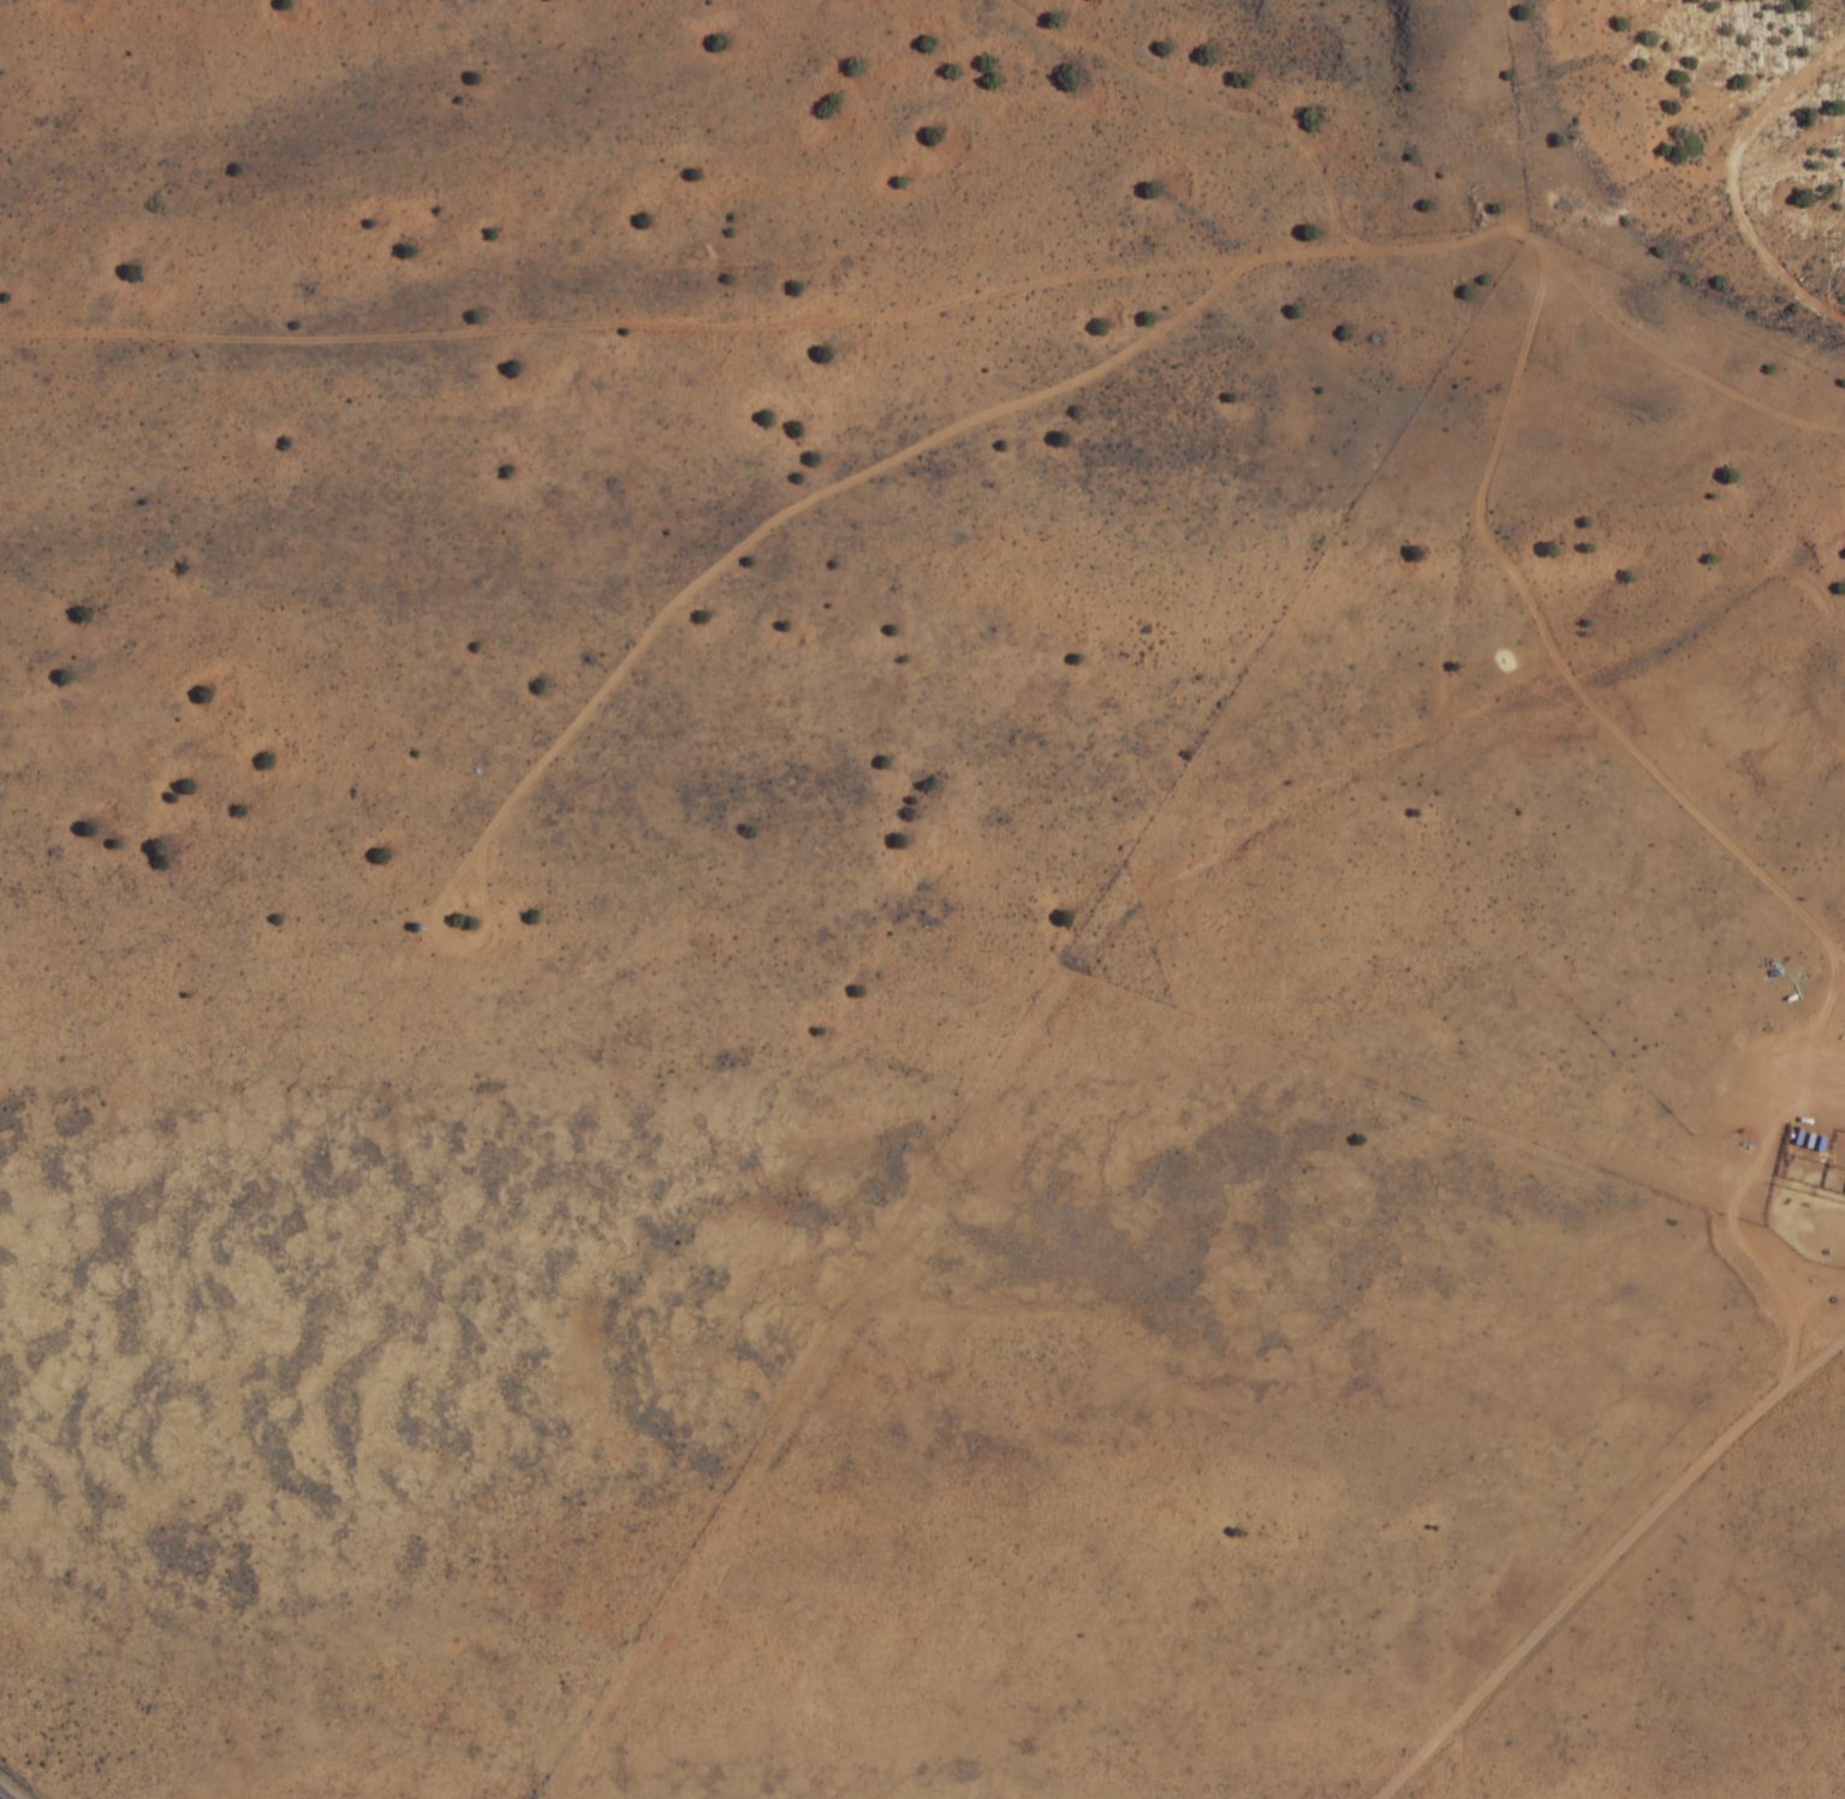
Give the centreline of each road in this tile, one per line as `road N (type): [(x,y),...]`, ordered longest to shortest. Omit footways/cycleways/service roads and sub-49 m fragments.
road 1 (track): [(1081,952),(548,1798)]
road 2 (track): [(1382,1798),(1779,1389),(1844,1337)]
road 3 (track): [(1844,312),(1798,282),(1763,239),(1742,190),(1743,150),(1770,113),(1844,46)]

